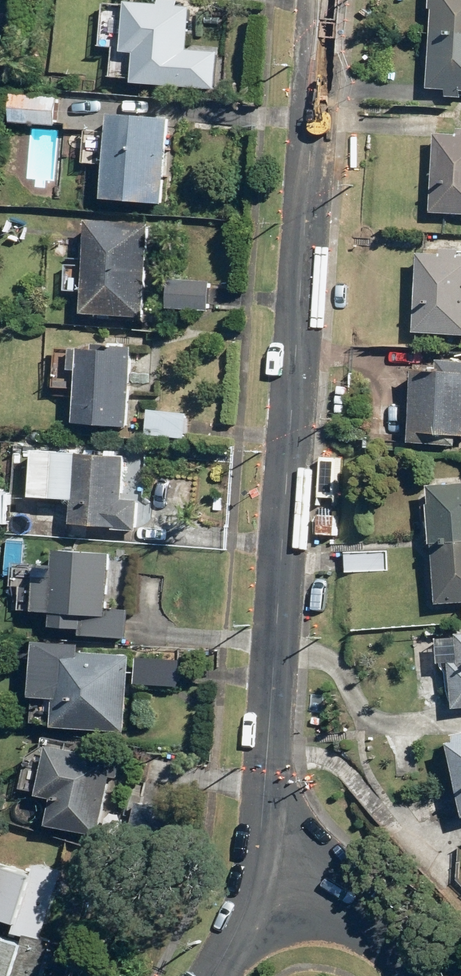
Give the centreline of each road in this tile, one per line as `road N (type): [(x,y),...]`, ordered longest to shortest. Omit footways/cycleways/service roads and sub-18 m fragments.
road 1 (residential): [(254,882),(321,0)]
road 2 (residential): [(254,882),(345,908),(372,926),(411,975)]

